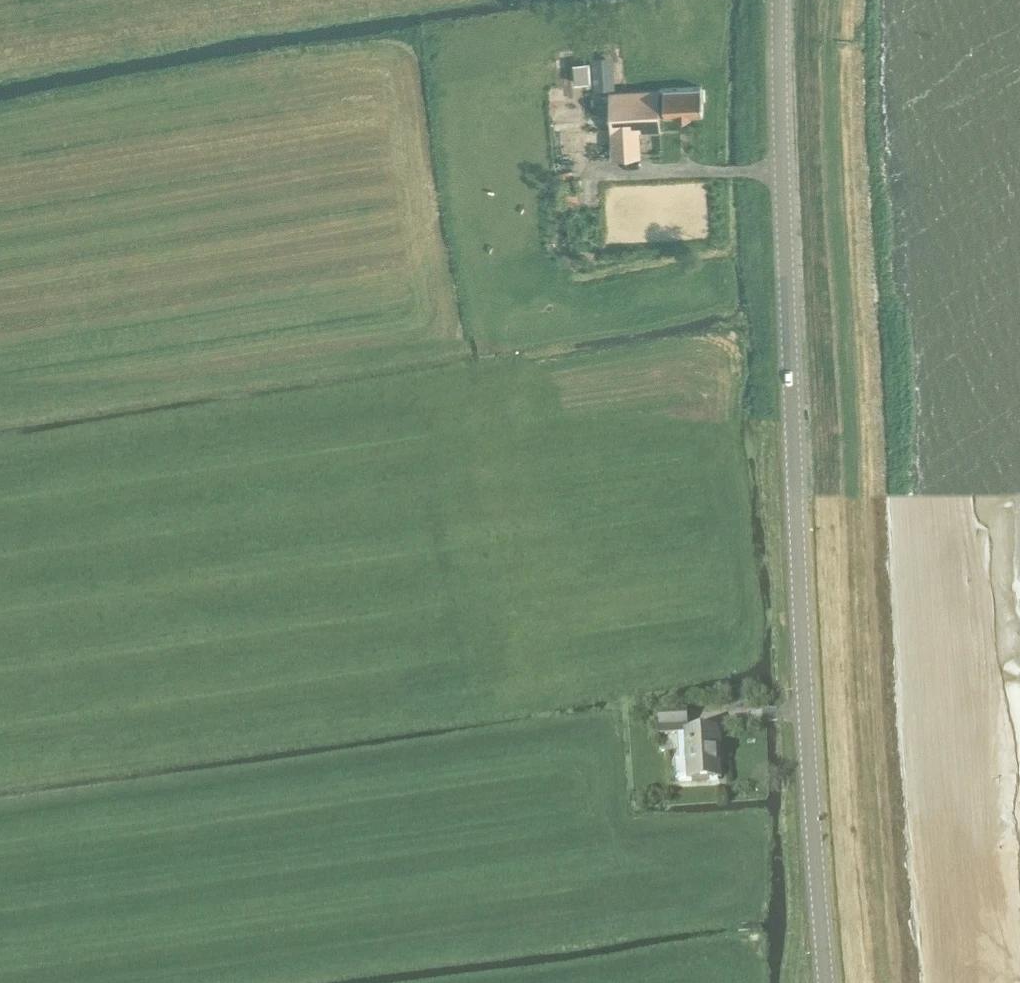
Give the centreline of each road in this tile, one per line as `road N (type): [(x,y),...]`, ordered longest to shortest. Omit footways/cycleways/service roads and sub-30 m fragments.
road 1 (tertiary): [(783,0),(783,162),(828,982)]

